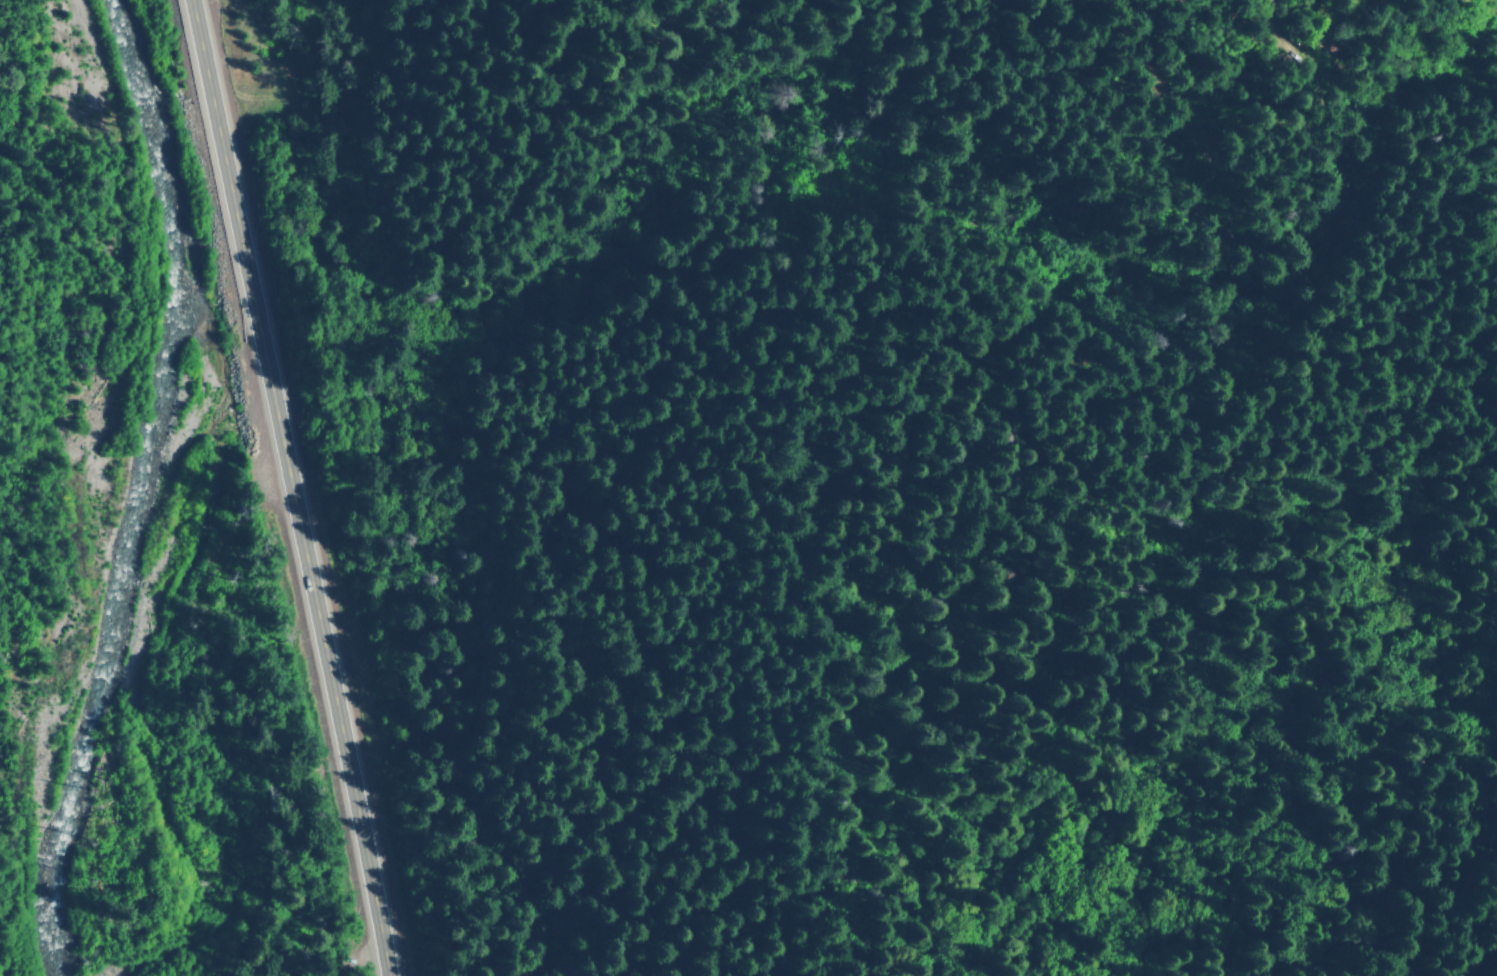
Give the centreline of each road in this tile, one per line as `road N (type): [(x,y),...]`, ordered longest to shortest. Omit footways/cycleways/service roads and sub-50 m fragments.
road 1 (primary): [(388,975),(199,0)]

